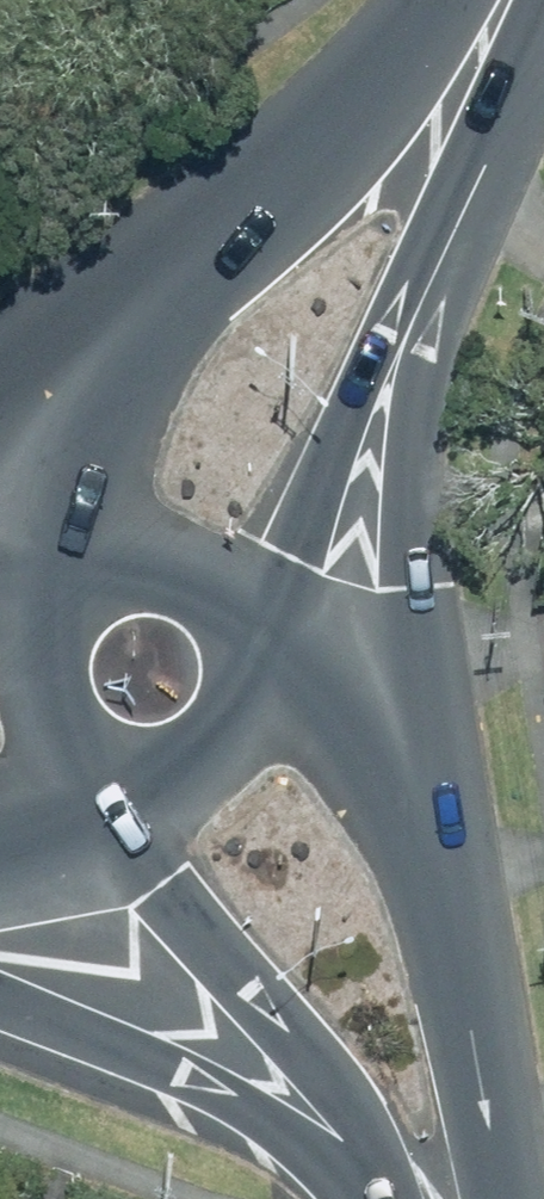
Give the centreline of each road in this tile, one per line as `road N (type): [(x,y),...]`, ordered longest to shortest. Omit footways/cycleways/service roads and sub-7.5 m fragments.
road 1 (primary): [(424,282),(437,871)]
road 2 (primary): [(102,558),(102,468),(112,421),(131,382),(377,58)]
road 3 (primary): [(0,370),(377,58)]
road 4 (secondary): [(411,1198),(132,797)]
road 5 (primary): [(356,1198),(261,1117),(0,998)]
road 6 (primary): [(424,282),(264,632)]
road 7 (secondary): [(437,871),(488,1159),(485,1198)]
road 8 (primary): [(523,0),(424,282)]
road 9 (primary): [(111,793),(63,766),(32,722),(22,669),(35,617),(70,575)]
road 10 (secondary): [(271,664),(437,871)]
road 11 (primary): [(271,664),(267,708),(248,747),(216,777),(176,795),(132,797)]
road 12 (primary): [(102,558),(150,549),(198,561),(238,590),(264,632)]

